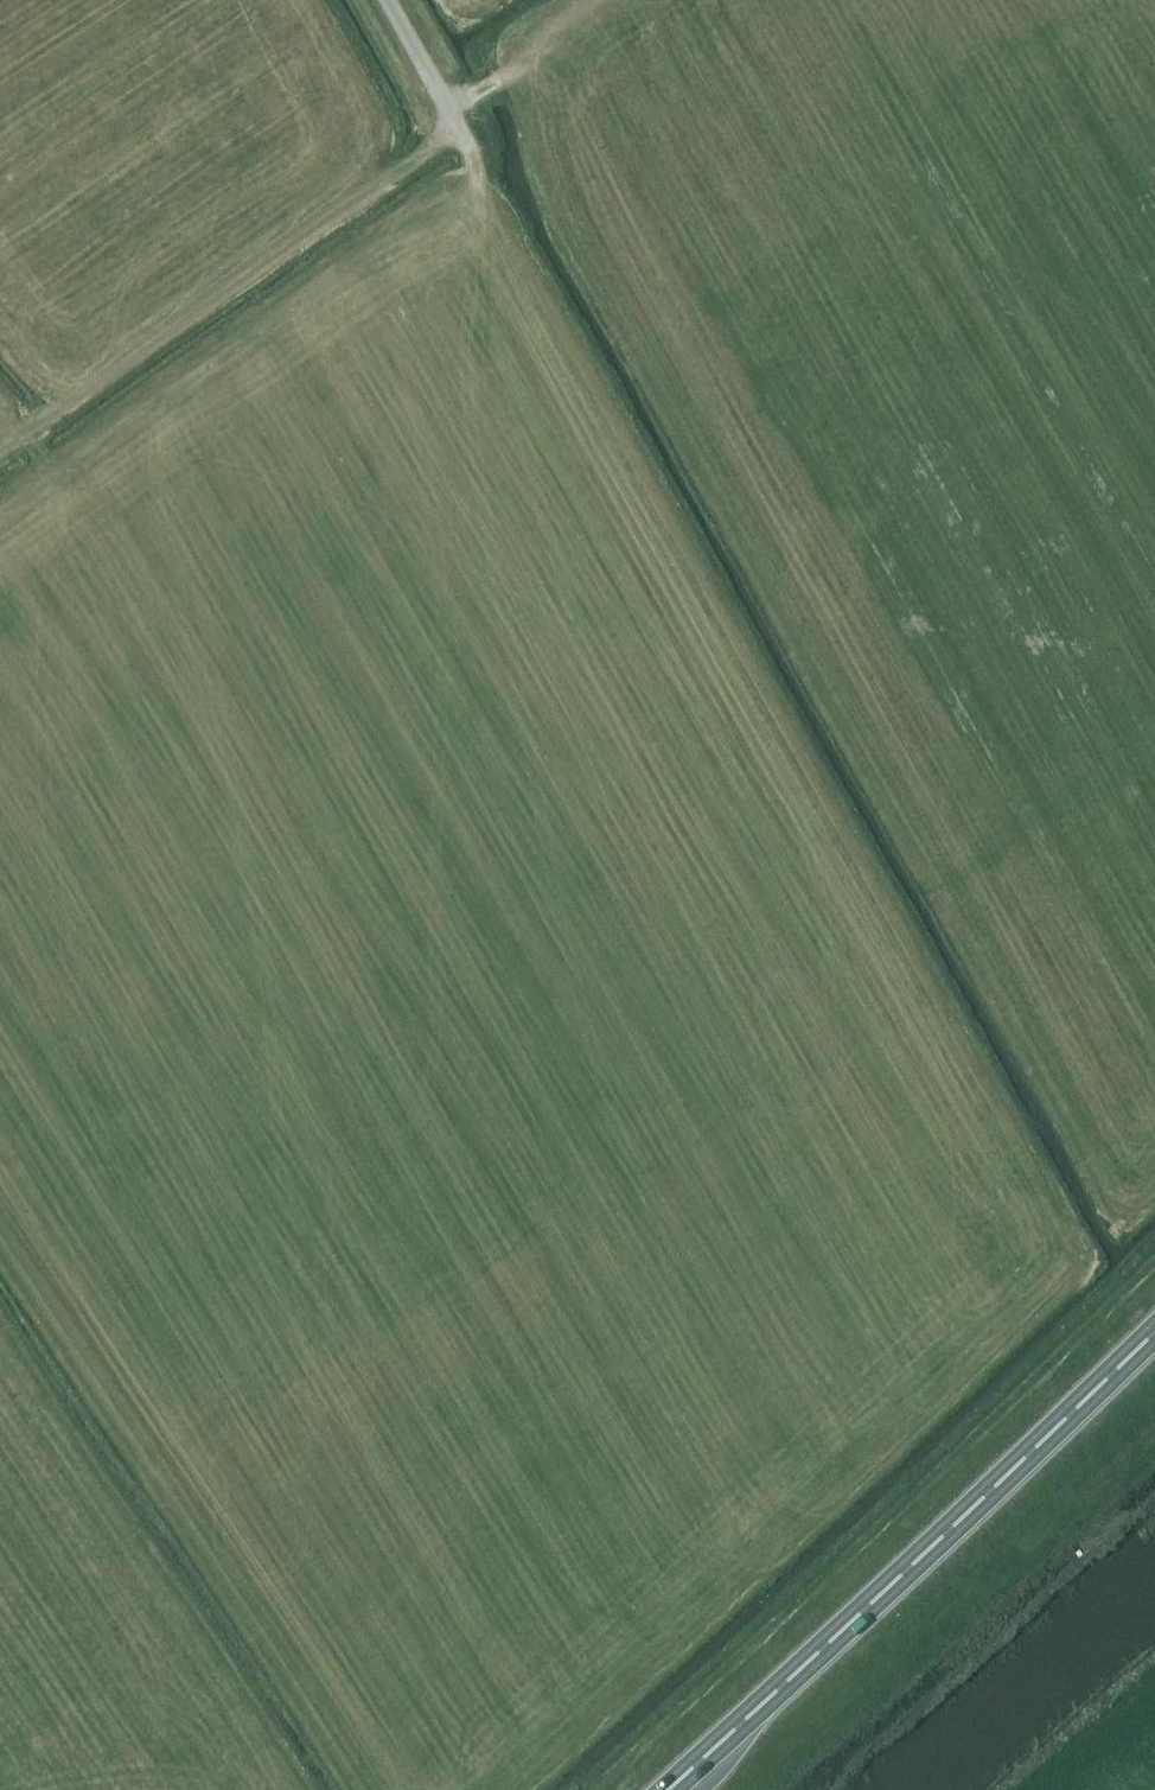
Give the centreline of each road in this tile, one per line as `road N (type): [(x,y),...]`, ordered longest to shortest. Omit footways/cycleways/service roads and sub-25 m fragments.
road 1 (trunk): [(658,1789),(1154,1333)]
road 2 (unclassified): [(429,115),(371,0)]

